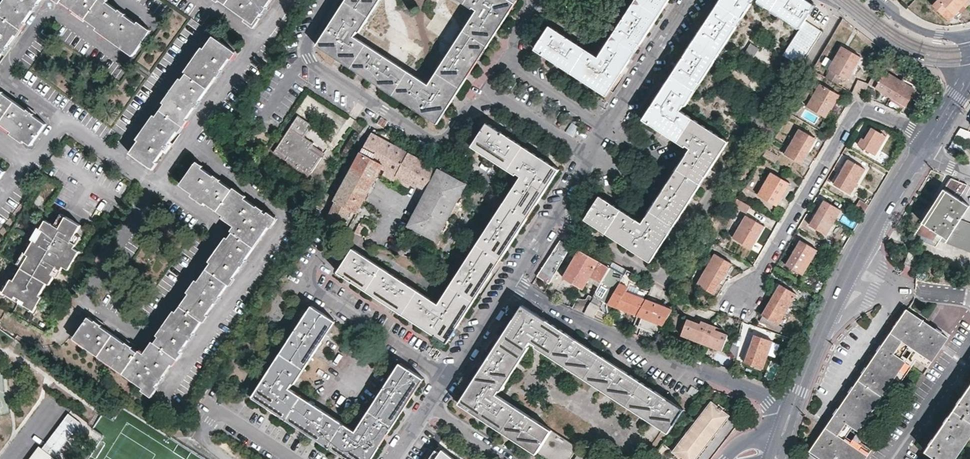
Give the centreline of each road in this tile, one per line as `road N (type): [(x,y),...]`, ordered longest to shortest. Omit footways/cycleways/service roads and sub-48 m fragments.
road 1 (residential): [(158,188),(220,233),(143,340),(88,298),(105,261)]
road 2 (residential): [(790,415),(748,388),(652,354),(512,283)]
road 3 (residential): [(742,296),(854,113),(867,110),(929,135)]
road 4 (residential): [(489,90),(452,137),(427,138),(310,62),(308,38),(330,0)]
road 5 (residential): [(121,60),(53,12),(6,79),(62,121)]
road 6 (residential): [(158,188),(283,0)]
road 7 (residential): [(450,376),(310,283),(330,239)]
road 8 (residential): [(62,121),(117,157),(202,35)]
road 9 (tertiary): [(790,415),(854,265)]
road 10 (residential): [(608,128),(690,0)]
road 11 (tertiary): [(838,0),(903,48),(969,72)]
road 12 (residential): [(591,156),(642,183),(657,160),(608,128)]
road 13 (residential): [(674,275),(658,279),(556,217)]
road 14 (tertiary): [(854,265),(918,152)]
road 15 (residential): [(489,90),(591,156)]
road 16 (residential): [(608,128),(507,62)]

